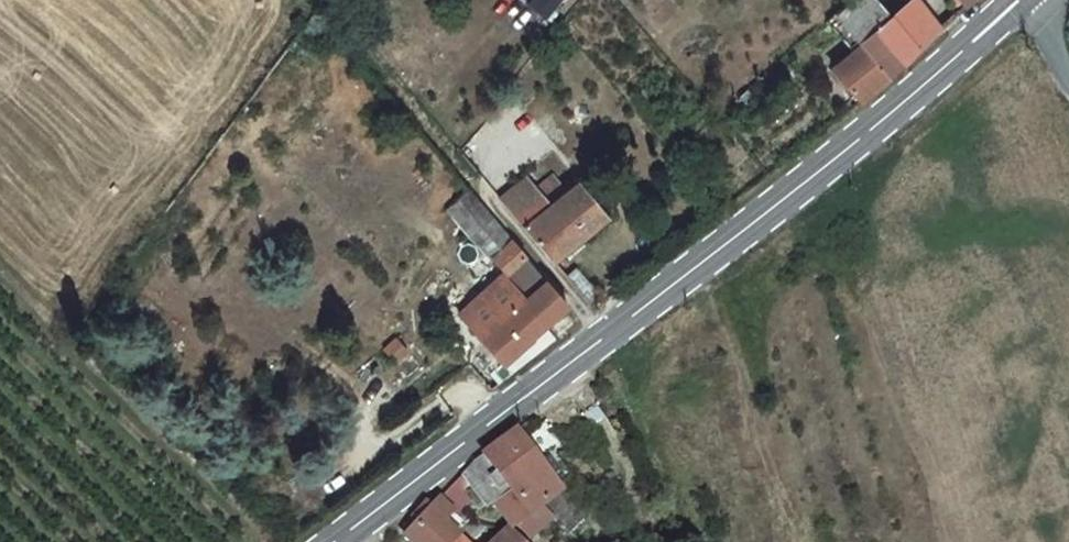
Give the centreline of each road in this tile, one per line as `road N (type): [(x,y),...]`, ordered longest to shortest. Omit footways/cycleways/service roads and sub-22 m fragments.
road 1 (secondary): [(1020,0),(823,166),(333,541)]

